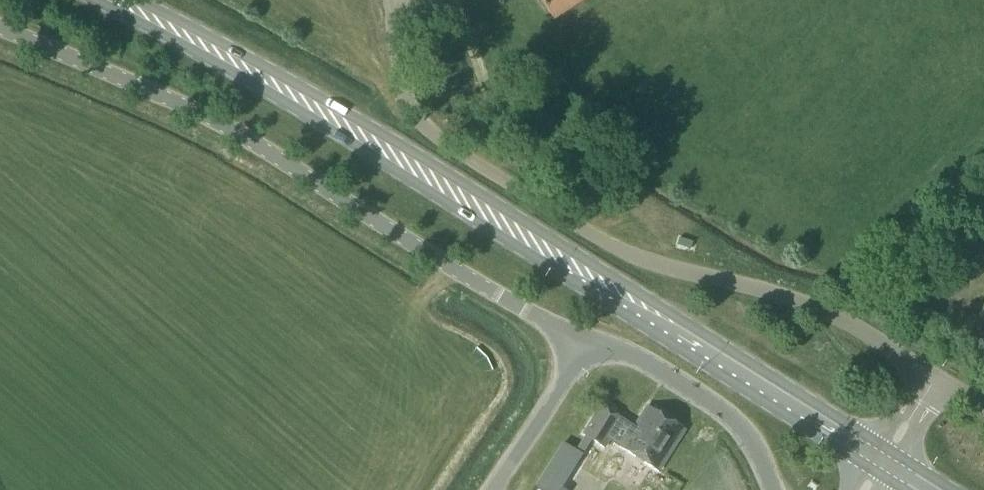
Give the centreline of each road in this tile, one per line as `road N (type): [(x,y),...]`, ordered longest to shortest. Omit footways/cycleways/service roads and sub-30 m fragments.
road 1 (primary): [(886,461),(378,146),(116,0)]
road 2 (unclassified): [(934,377),(811,305),(639,260),(444,144),(404,94),(388,0)]
road 3 (unclassified): [(595,339),(538,316),(202,115),(0,27)]
road 4 (unclassified): [(772,489),(745,432),(718,405),(595,339)]
road 5 (unclassified): [(493,489),(595,339)]

